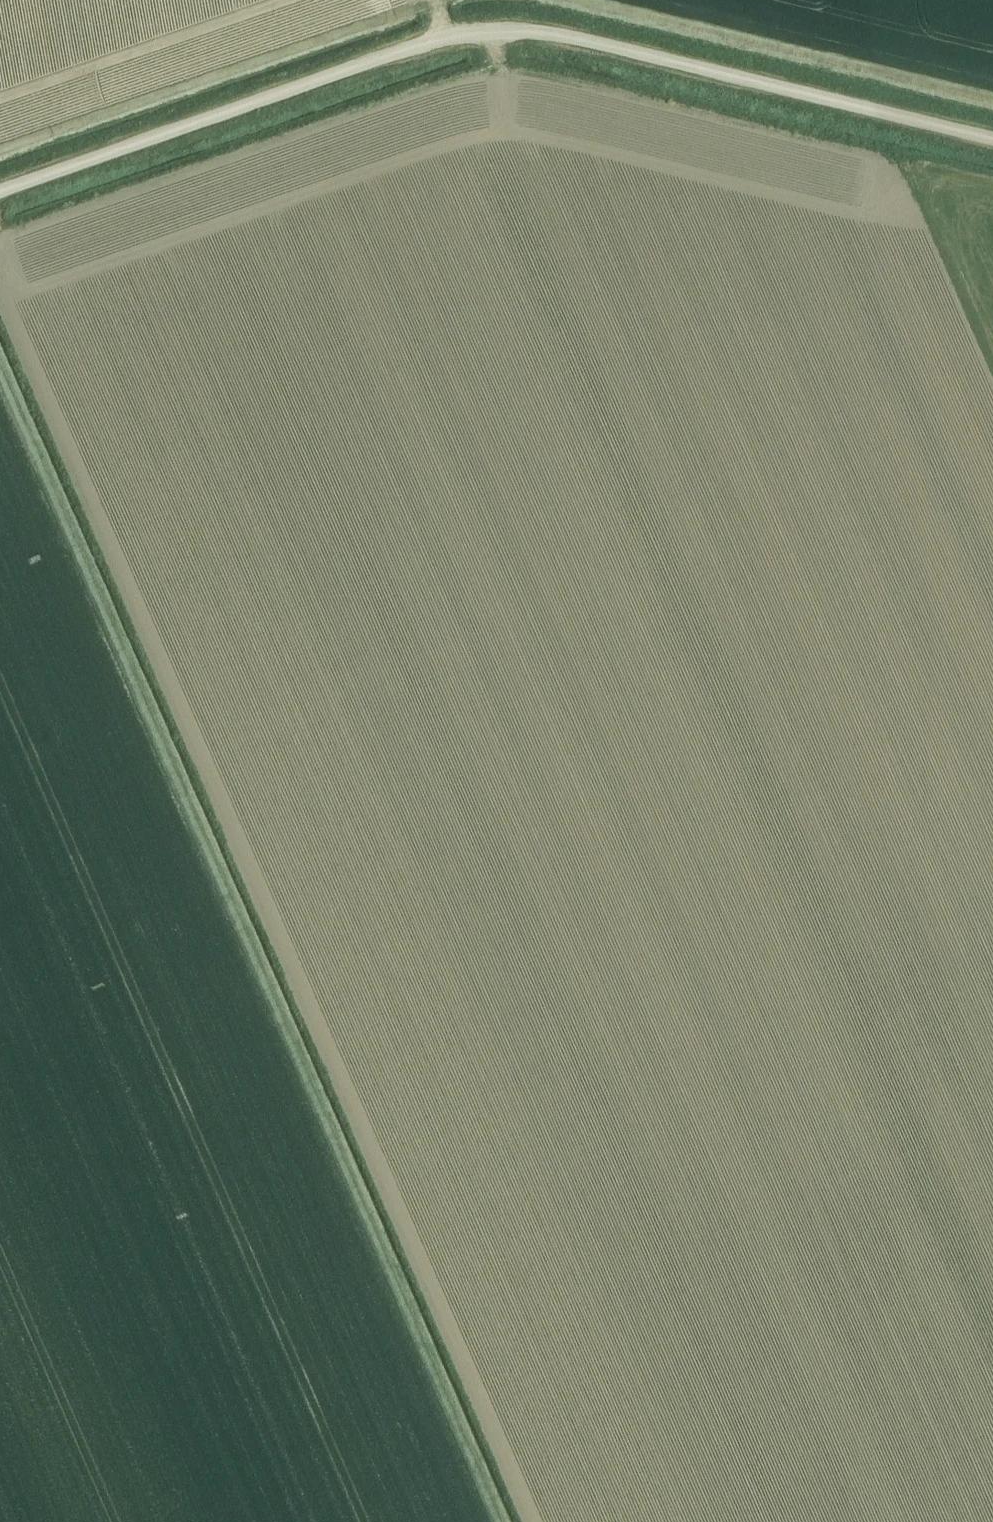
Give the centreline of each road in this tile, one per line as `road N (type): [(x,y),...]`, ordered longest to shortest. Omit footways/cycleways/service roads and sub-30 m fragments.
road 1 (unclassified): [(0,191),(371,58),(489,29),(992,140)]

